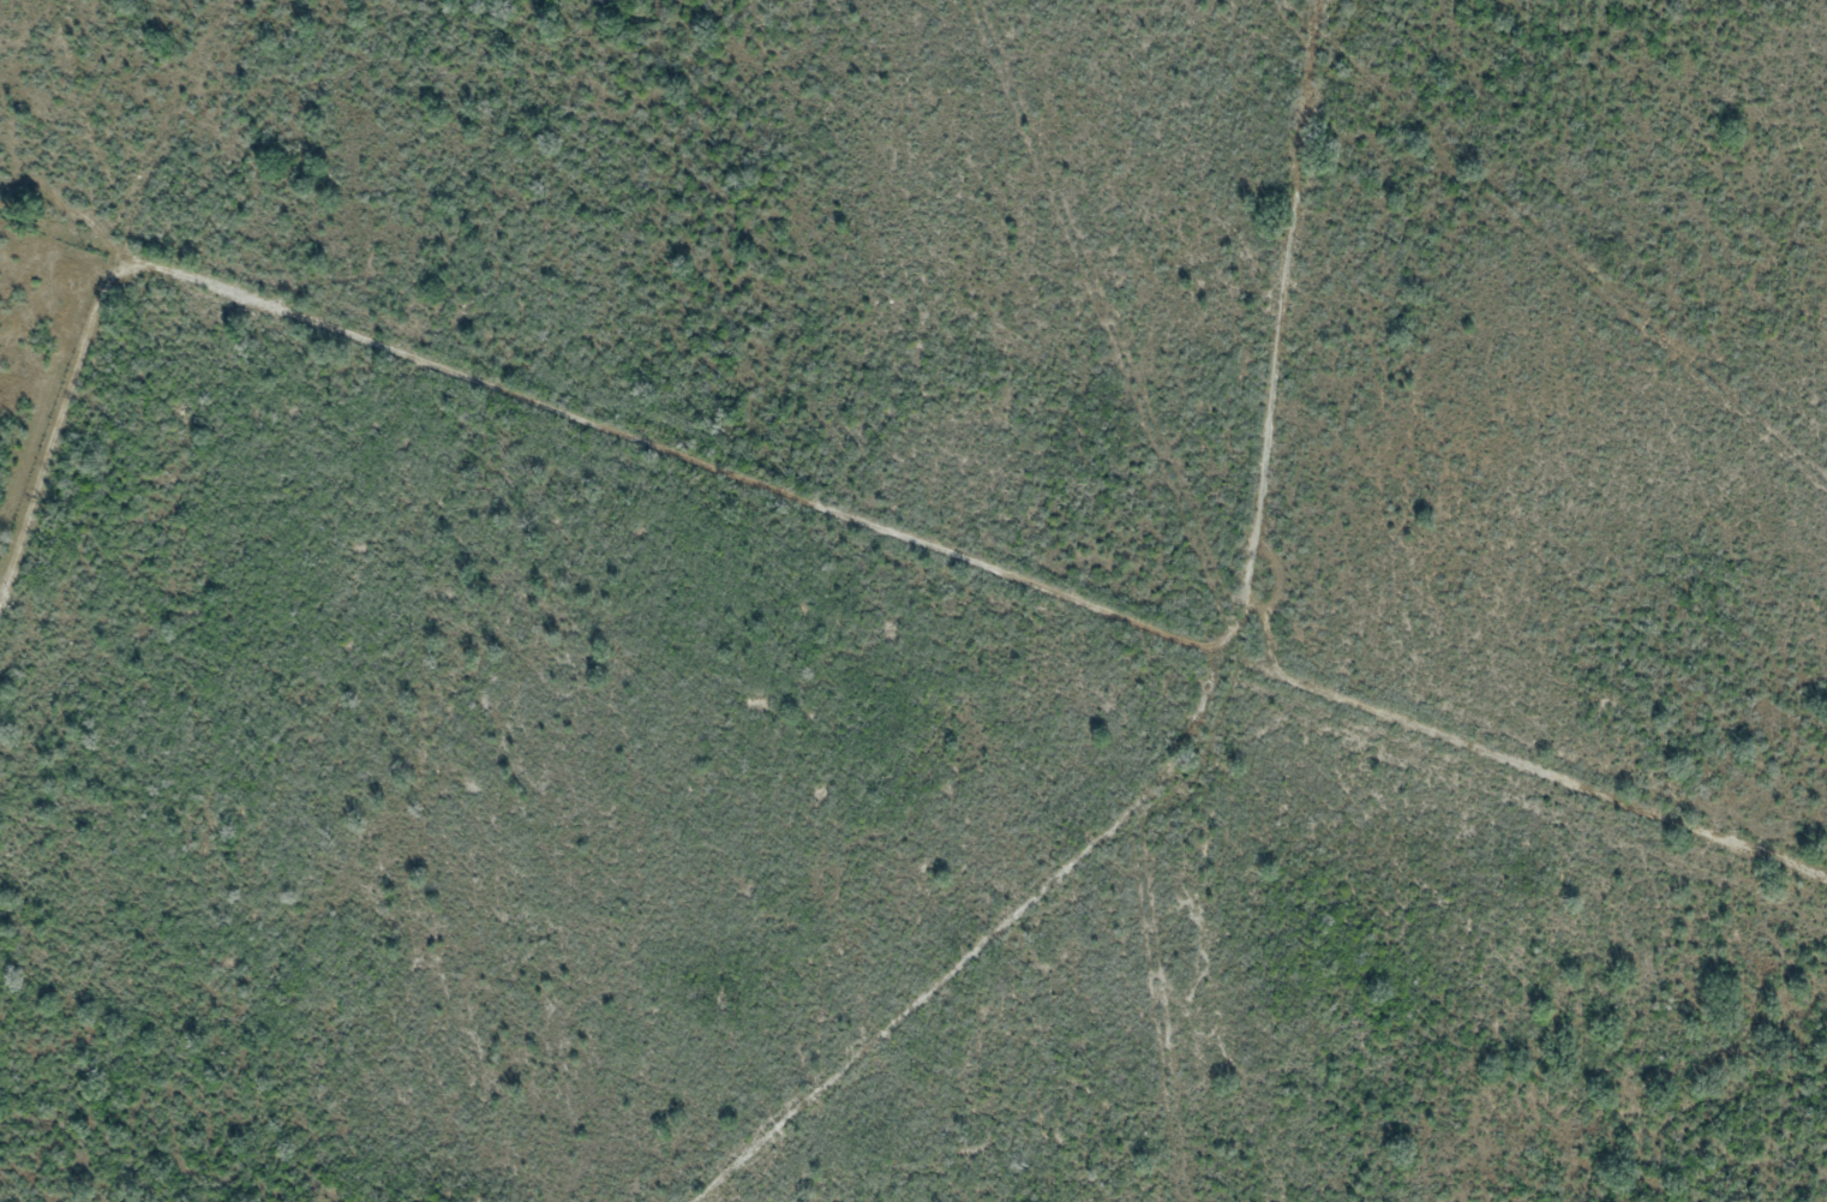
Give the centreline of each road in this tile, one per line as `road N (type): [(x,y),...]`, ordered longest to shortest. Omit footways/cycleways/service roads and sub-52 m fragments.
road 1 (track): [(1179,642),(127,259),(101,282),(89,312),(0,594)]
road 2 (track): [(1826,884),(1287,683),(1271,668),(1262,623),(1276,574),(1253,544)]
road 3 (track): [(1318,0),(1247,582),(1252,609),(1214,650),(1179,642)]

